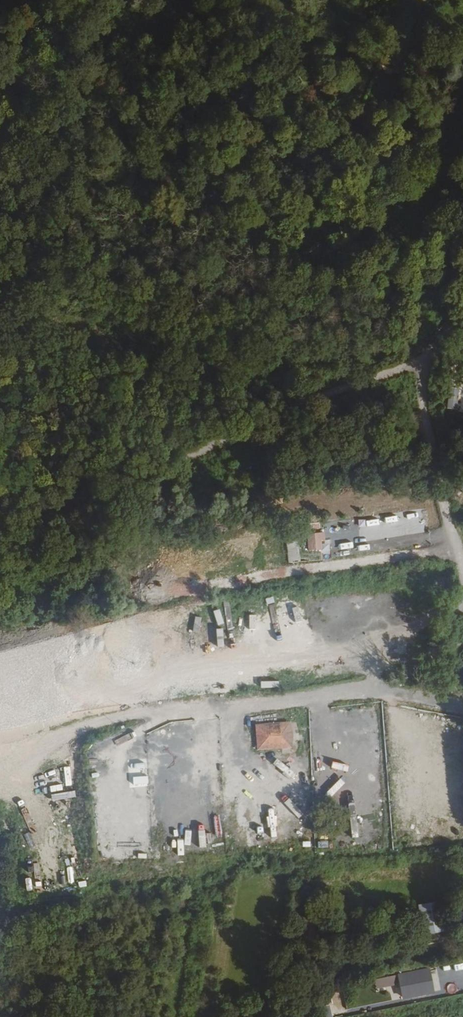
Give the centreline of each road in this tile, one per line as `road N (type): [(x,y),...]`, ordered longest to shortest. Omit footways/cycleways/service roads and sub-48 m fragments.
road 1 (unclassified): [(462,318),(417,362),(315,398),(116,486),(22,510),(0,525)]
road 2 (track): [(417,362),(462,589)]

